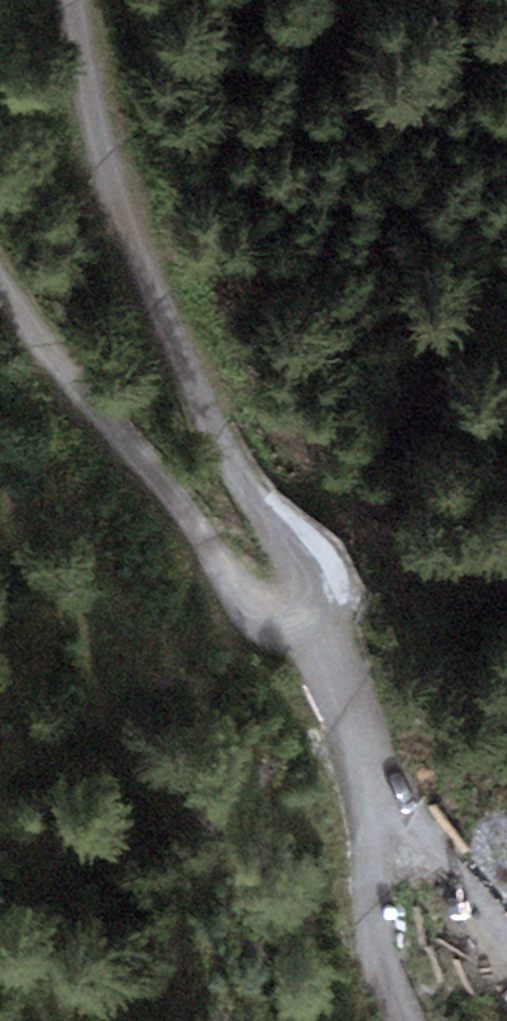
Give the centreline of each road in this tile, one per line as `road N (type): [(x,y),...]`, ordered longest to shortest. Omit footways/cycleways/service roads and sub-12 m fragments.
road 1 (unclassified): [(0,264),(242,586),(276,602),(311,589),(119,158),(93,0)]
road 2 (track): [(408,1020),(363,912),(354,784),(309,659),(311,589)]

